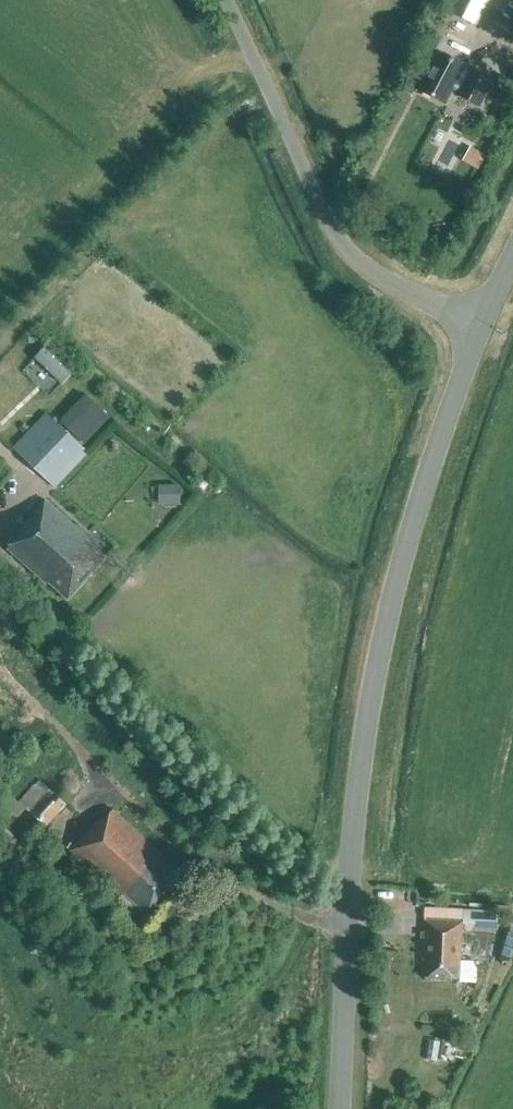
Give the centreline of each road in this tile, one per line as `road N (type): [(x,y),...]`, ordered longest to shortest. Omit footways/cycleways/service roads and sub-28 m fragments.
road 1 (unclassified): [(342,1108),(349,846),(379,642),(481,326)]
road 2 (unclassified): [(481,326),(416,302),(369,269),(319,206),(224,0)]

